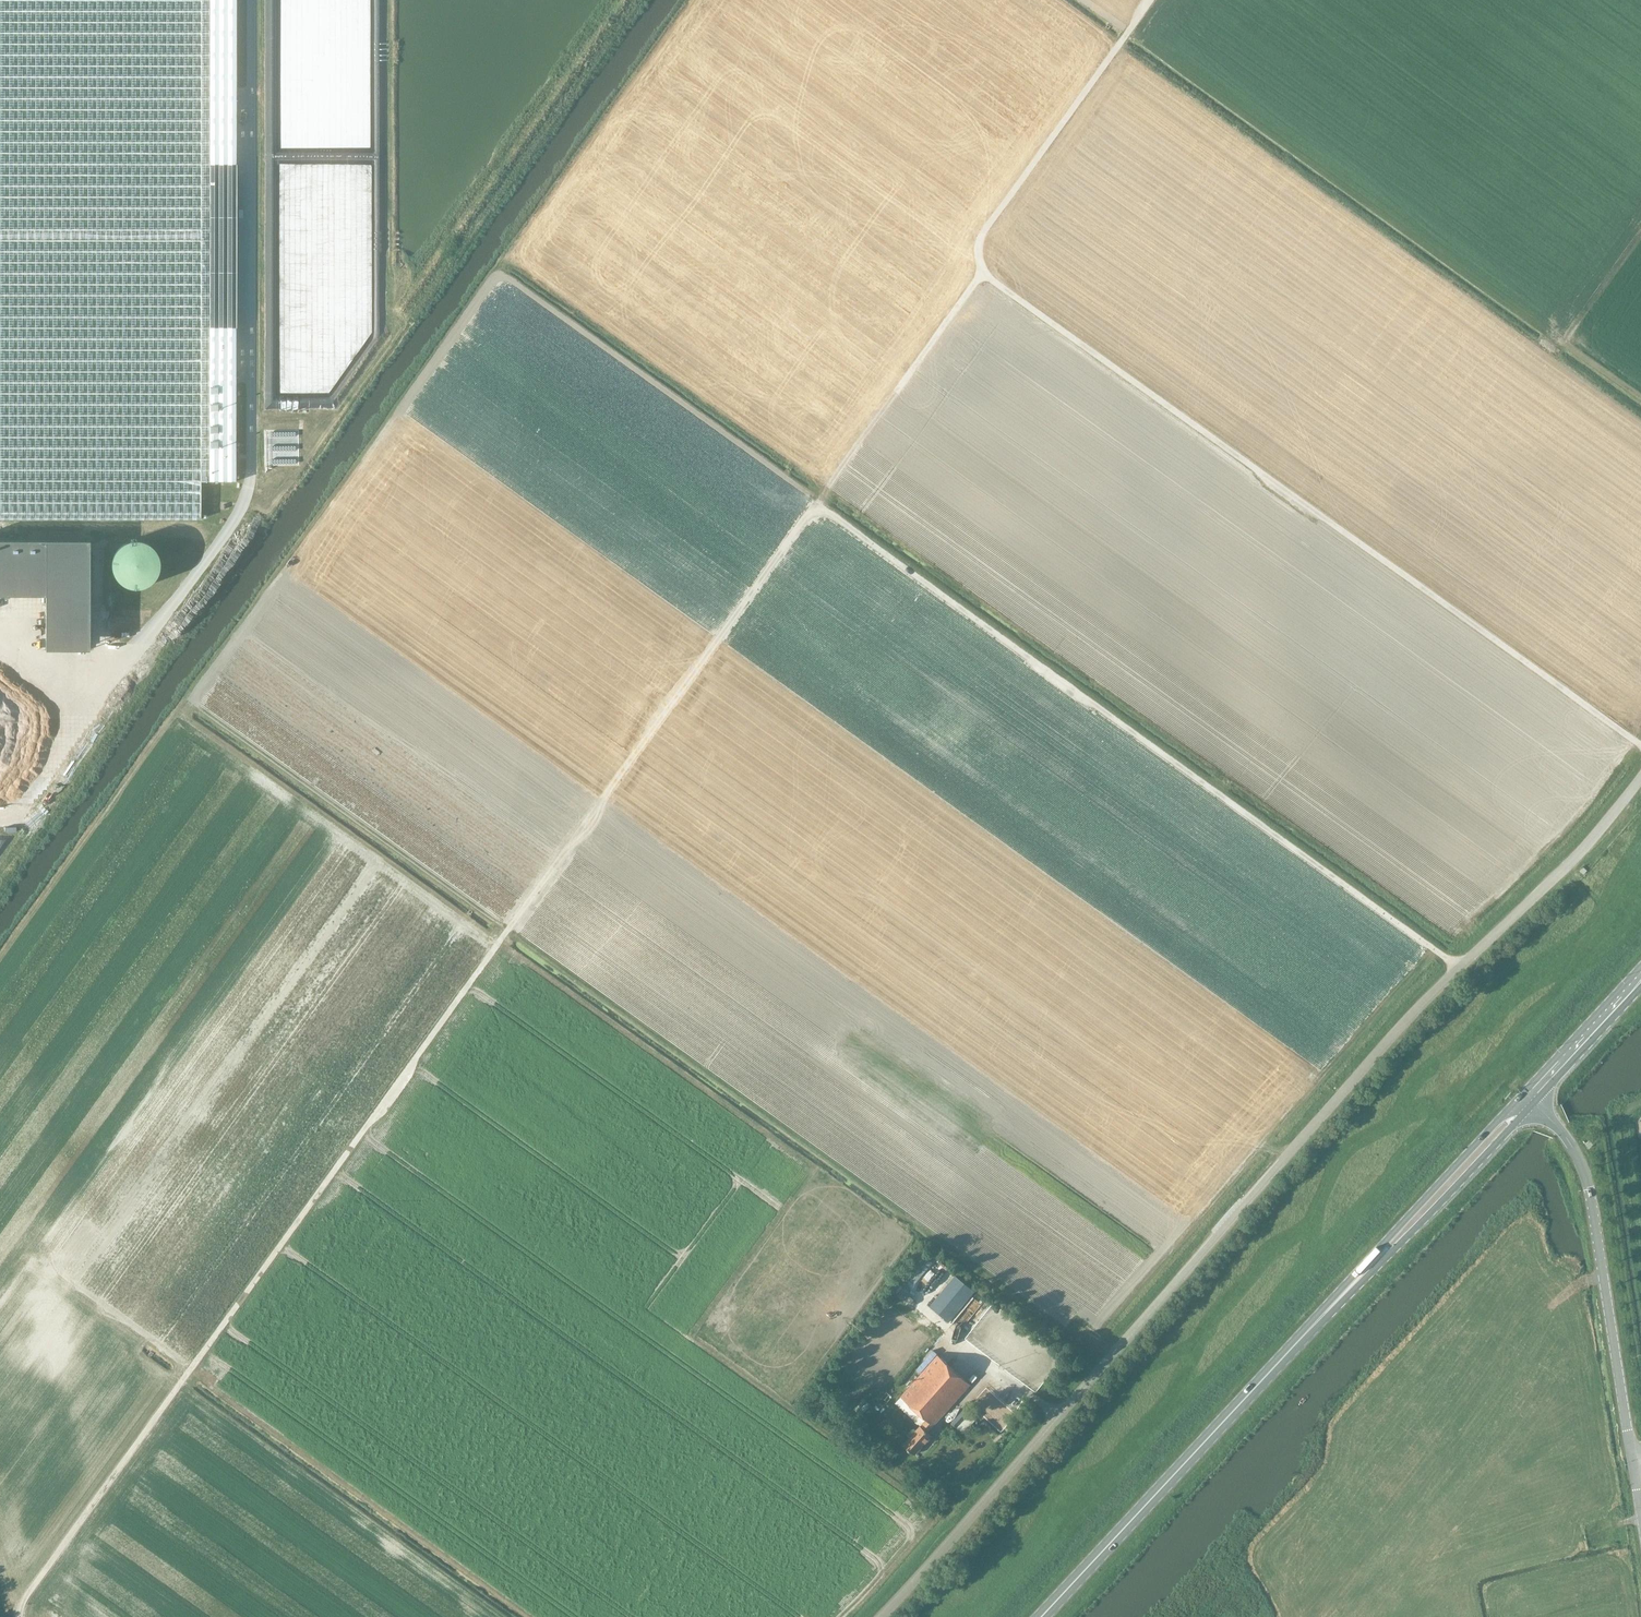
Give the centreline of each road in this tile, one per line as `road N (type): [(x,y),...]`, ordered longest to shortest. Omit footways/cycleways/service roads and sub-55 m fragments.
road 1 (track): [(1459,969),(806,501),(10,1616)]
road 2 (unclassified): [(885,1616),(1290,1155),(1459,969),(1560,872),(1640,774)]
road 3 (track): [(1640,747),(977,274)]
road 4 (primary): [(1041,1616),(1529,1098)]
road 5 (unclassified): [(1633,1463),(1590,1189),(1572,1146),(1529,1098)]
road 6 (track): [(1552,1311),(1440,1470),(1313,1616)]
road 7 (track): [(977,274),(978,240),(1153,0)]
road 8 (primary): [(1529,1098),(1640,976)]
road 9 (track): [(895,385),(977,274)]

